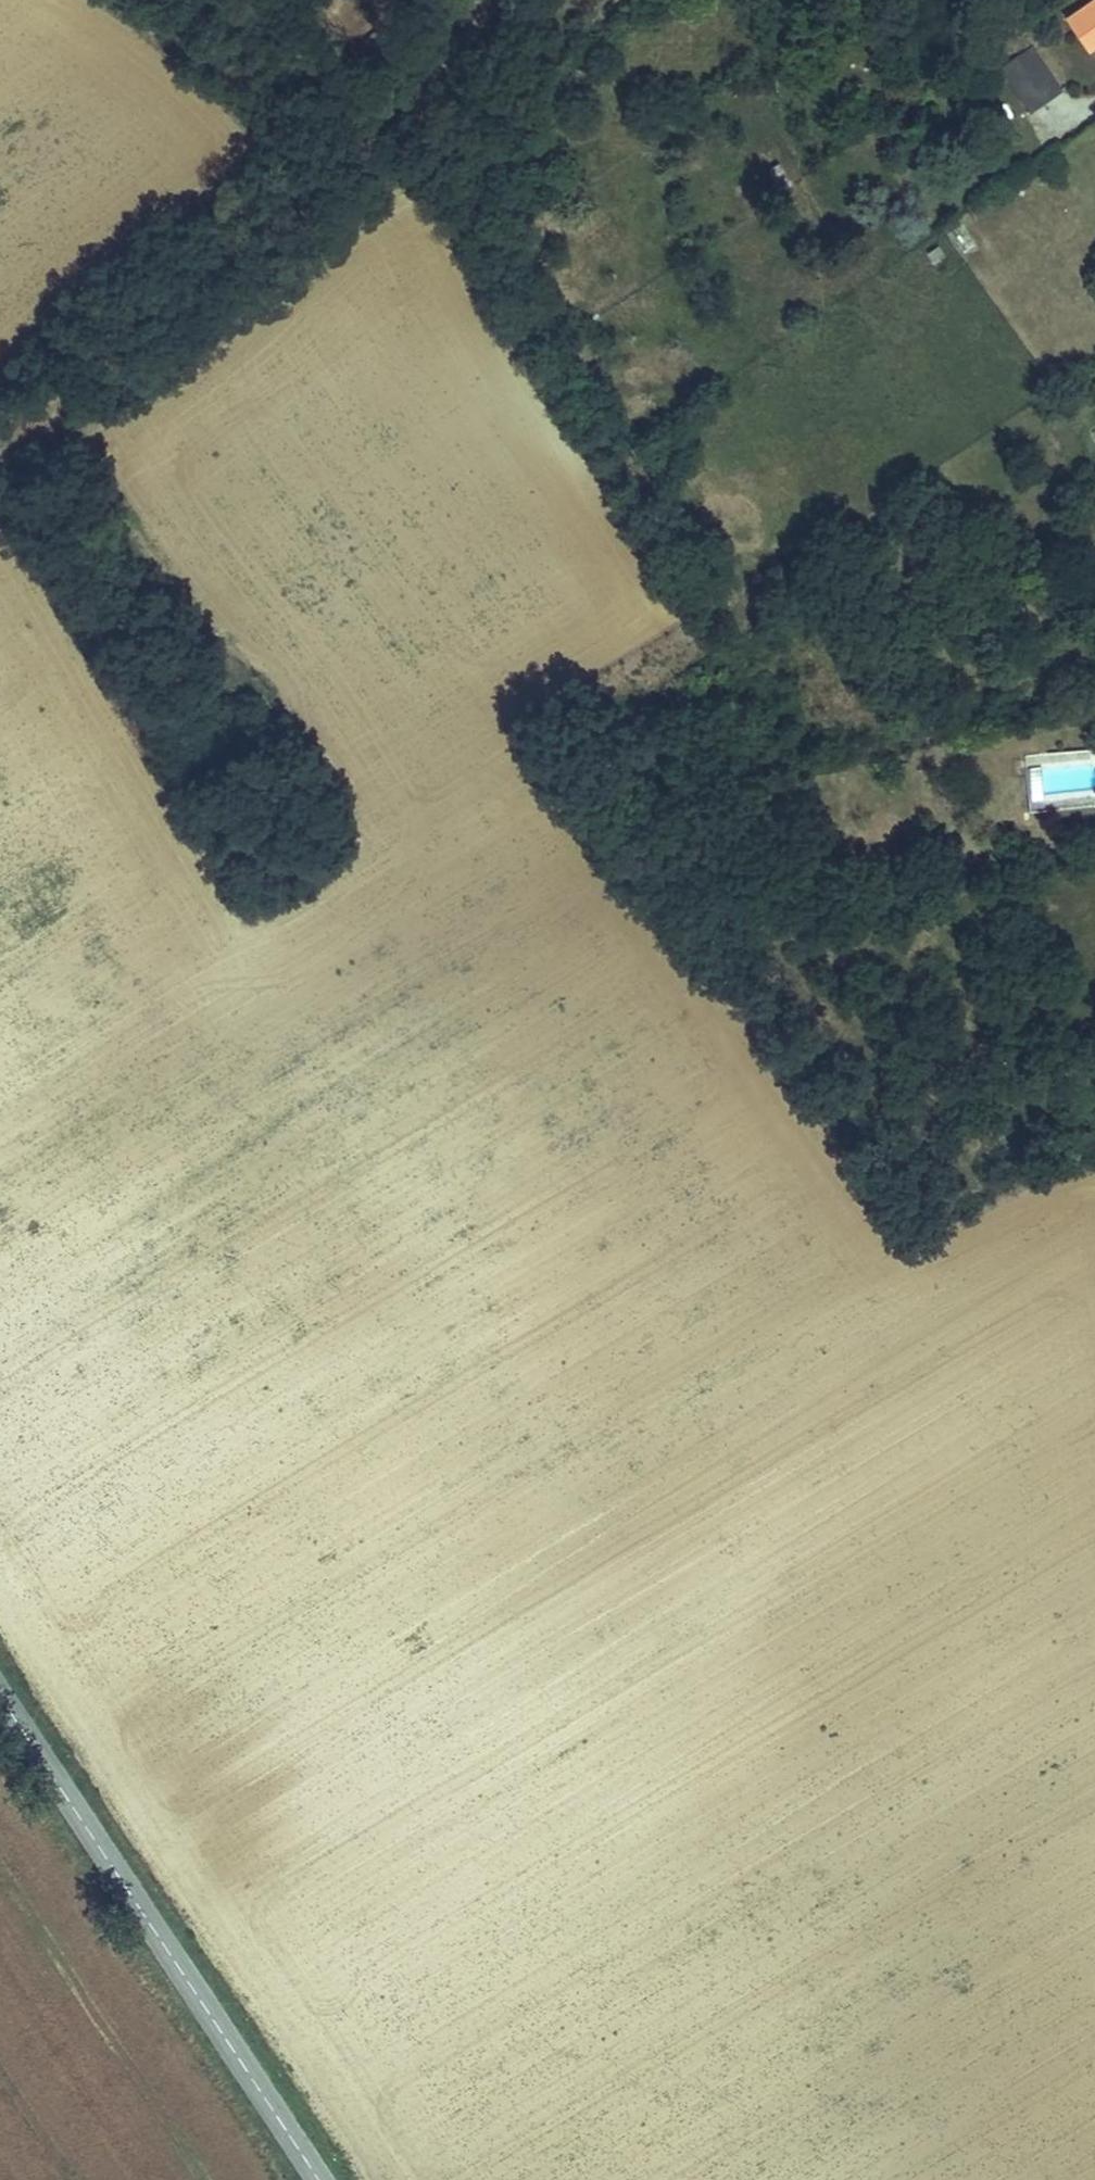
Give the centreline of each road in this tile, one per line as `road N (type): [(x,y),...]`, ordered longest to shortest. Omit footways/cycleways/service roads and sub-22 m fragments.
road 1 (track): [(0,413),(337,170),(494,0)]
road 2 (unclassified): [(353,2179),(0,1639)]

